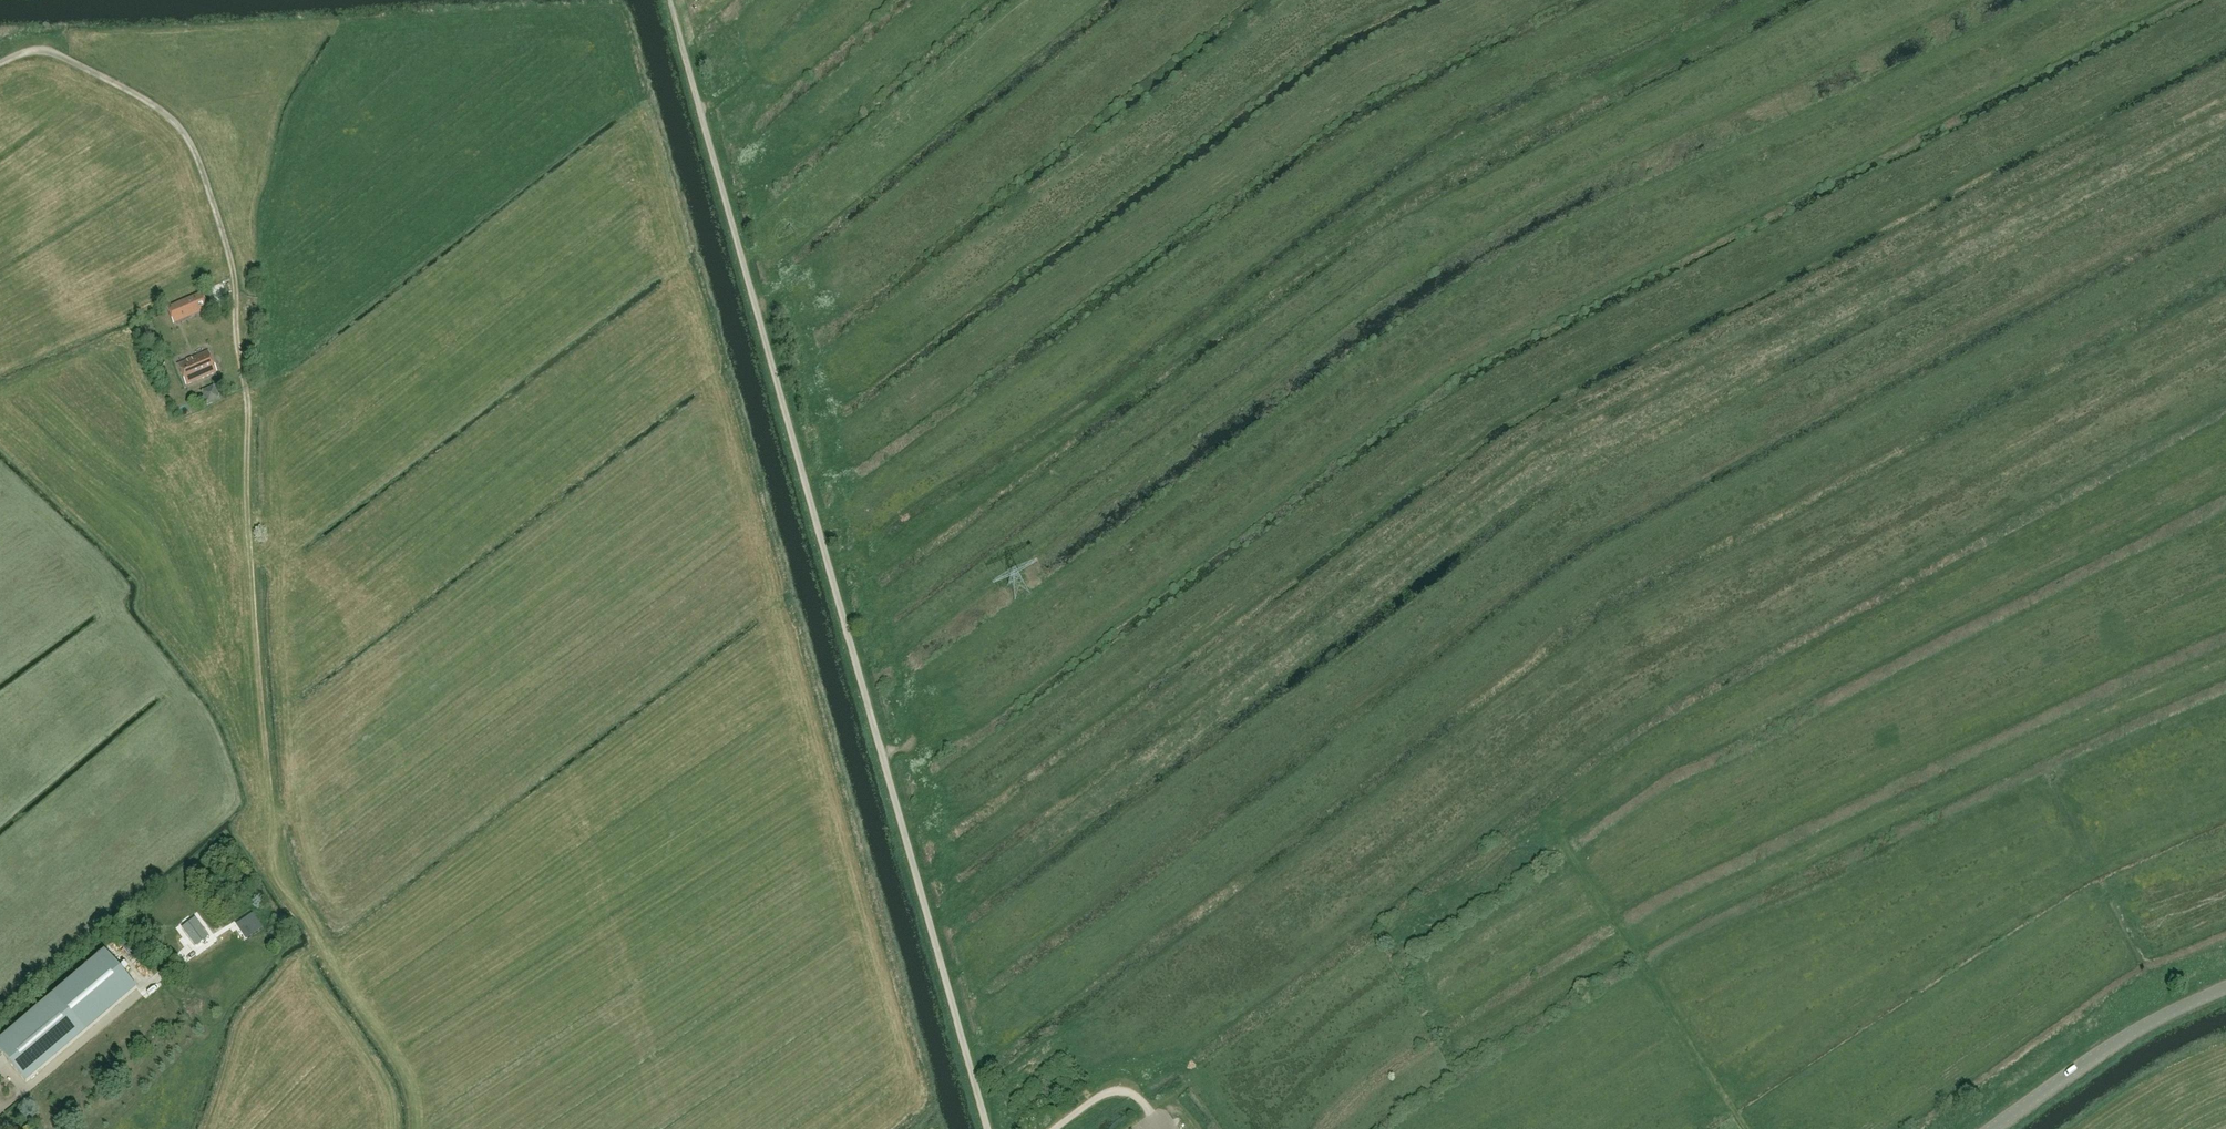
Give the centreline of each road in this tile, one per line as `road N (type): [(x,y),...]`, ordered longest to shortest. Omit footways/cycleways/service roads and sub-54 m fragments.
road 1 (track): [(1748,1128),(1561,839)]
road 2 (unclassified): [(1992,1128),(2133,1033),(2225,988)]

